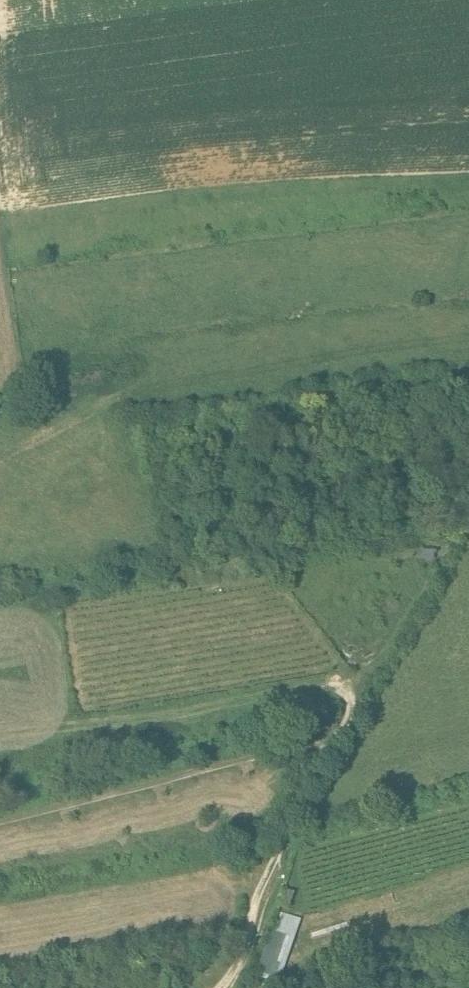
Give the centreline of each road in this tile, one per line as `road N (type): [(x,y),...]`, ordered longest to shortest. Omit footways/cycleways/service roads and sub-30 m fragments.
road 1 (track): [(314,759),(277,751),(0,821)]
road 2 (track): [(218,987),(242,951),(254,900),(314,759)]
road 3 (track): [(314,759),(346,722),(351,701),(336,686),(290,687)]

